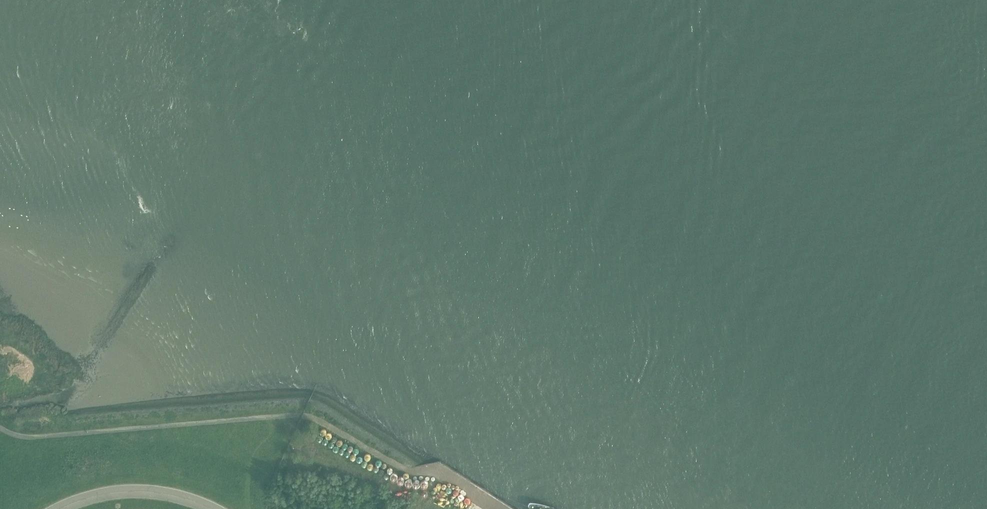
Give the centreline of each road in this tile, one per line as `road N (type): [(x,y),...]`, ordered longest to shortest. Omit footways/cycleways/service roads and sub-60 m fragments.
road 1 (secondary): [(213,508),(146,490),(90,496),(58,508)]

